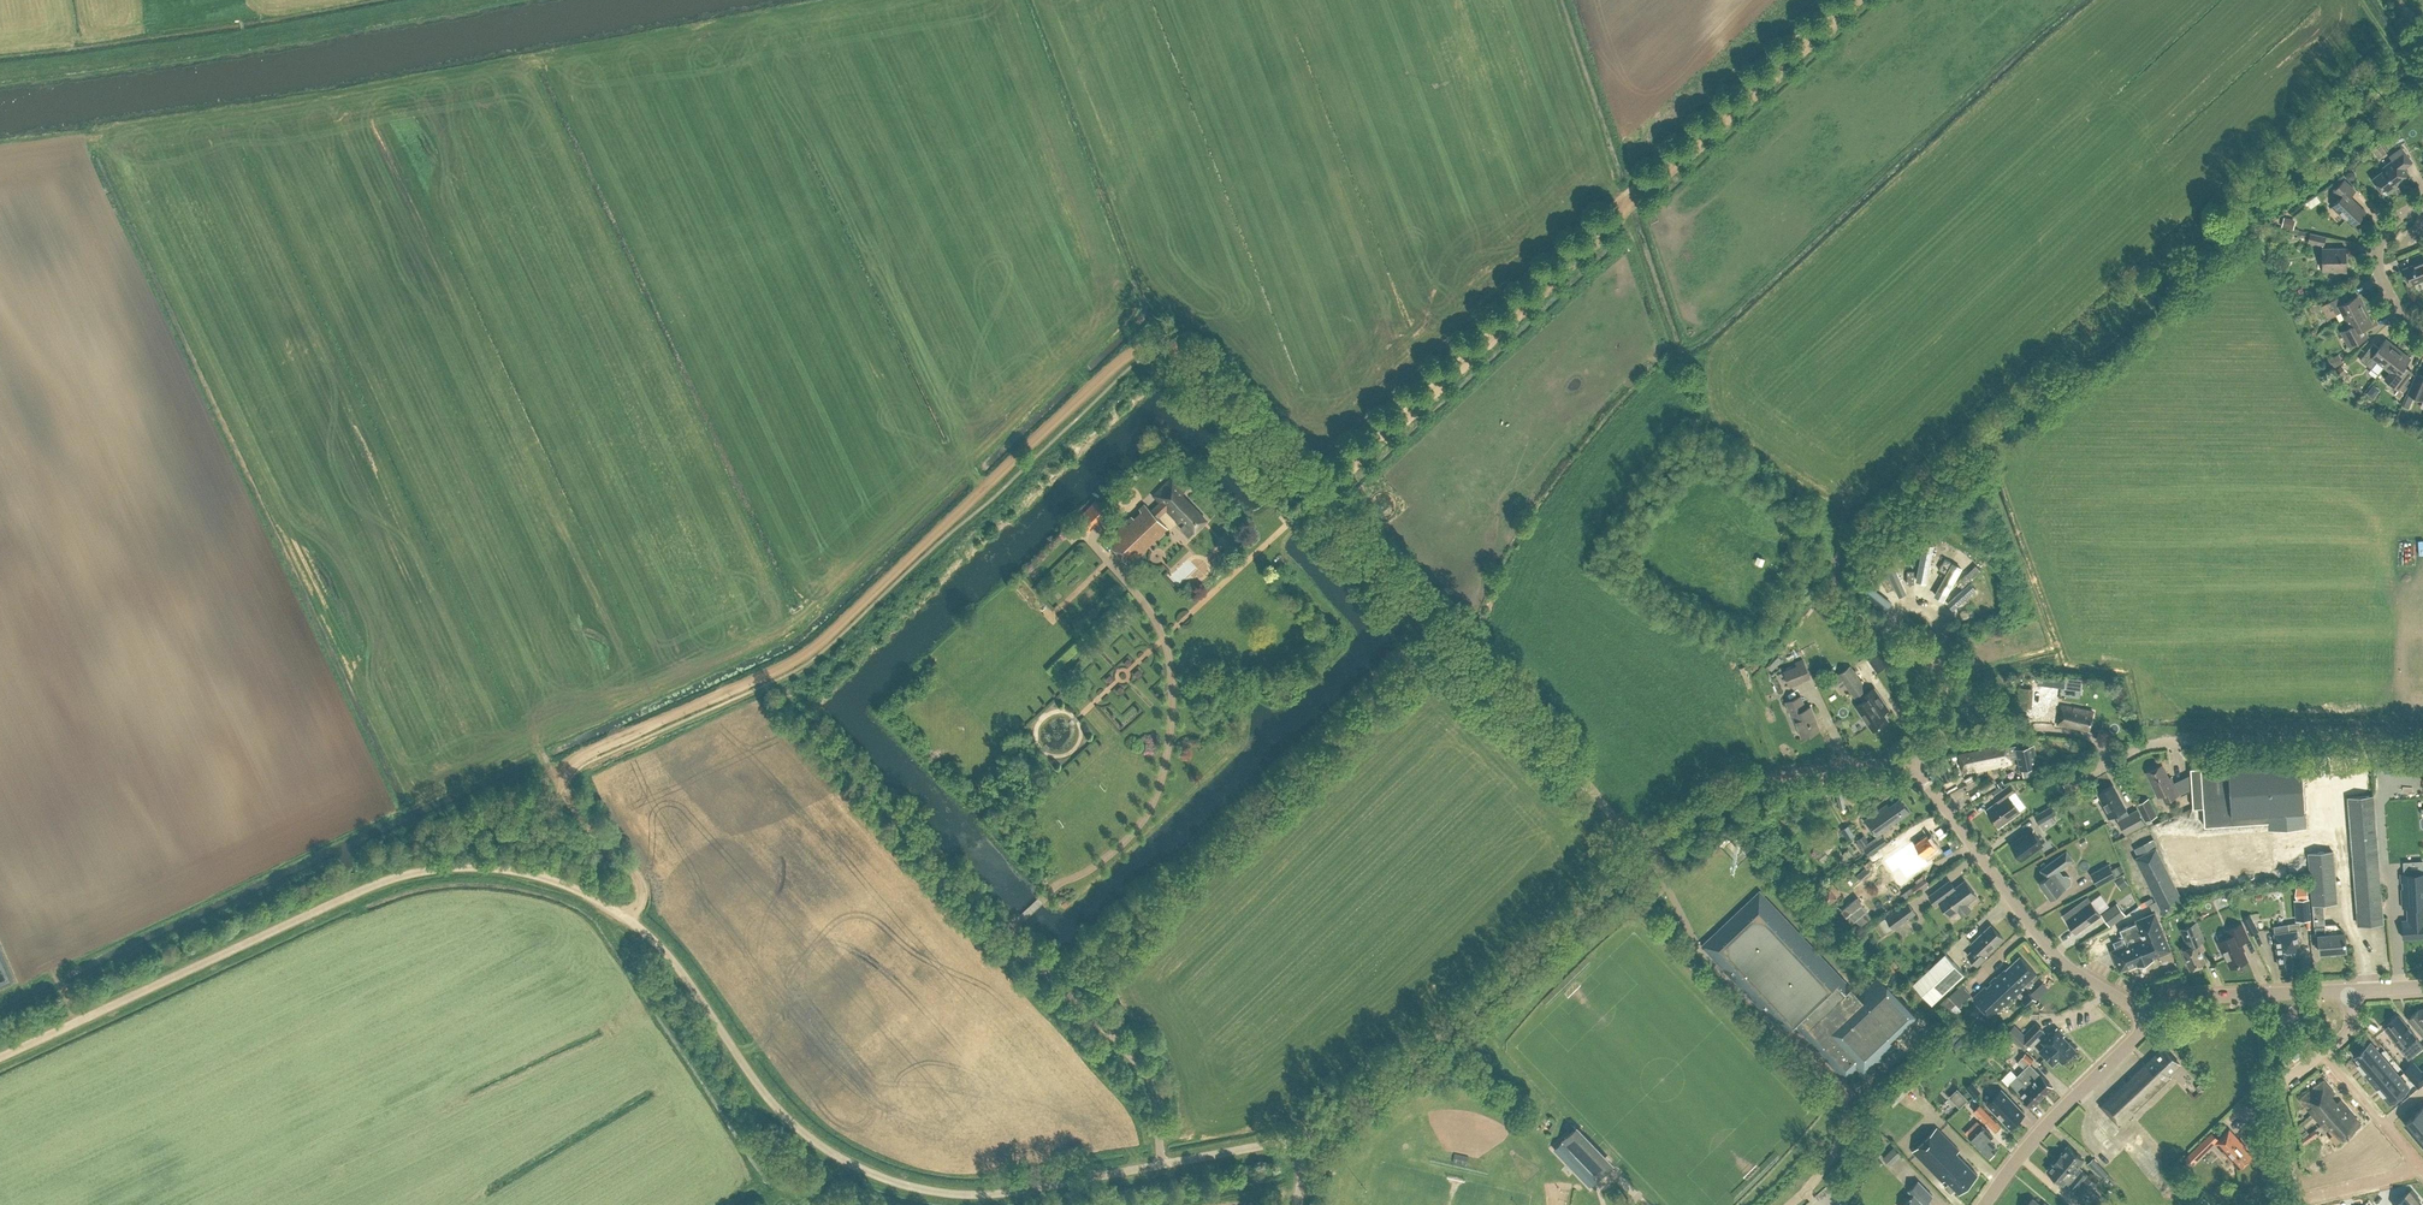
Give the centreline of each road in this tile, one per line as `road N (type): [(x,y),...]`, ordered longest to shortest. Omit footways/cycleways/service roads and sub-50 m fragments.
road 1 (unclassified): [(0,1057),(380,881),(437,868),(509,868),(580,890),(644,931),(684,974),(765,1092),(822,1145),(901,1183),(1010,1190),(1321,1127),(1436,1039),(1646,851)]
road 2 (track): [(1315,495),(1186,358),(1144,348),(1109,371),(800,657),(561,771)]
road 3 (track): [(1620,215),(1315,495)]
road 4 (track): [(1591,788),(1315,495)]
road 5 (unclassified): [(2150,1018),(2052,952),(1911,767)]
road 6 (track): [(1852,0),(1620,215)]
road 7 (unclassified): [(1646,851),(1704,805),(1761,780),(1852,763),(1911,767)]
road 8 (tertiary): [(1983,1204),(2054,1117),(2150,1018)]
road 9 (track): [(2422,734),(2173,740)]
road 10 (residential): [(2173,740),(2119,757),(2057,732),(1948,746)]
road 11 (tertiary): [(2150,1018),(2184,1001),(2351,990)]
road 12 (track): [(561,771),(576,810),(638,883),(629,918)]
road 13 (residential): [(1941,662),(1939,618),(1917,607),(1896,613),(1890,633),(1898,650),(1938,659)]
road 14 (residential): [(2422,329),(2389,296),(2378,259),(2388,225),(2422,203)]
road 15 (unclassified): [(2294,1186),(2276,1097),(2324,1052)]
road 16 (track): [(1845,526),(1836,567),(1843,594),(1857,615),(1891,636)]

